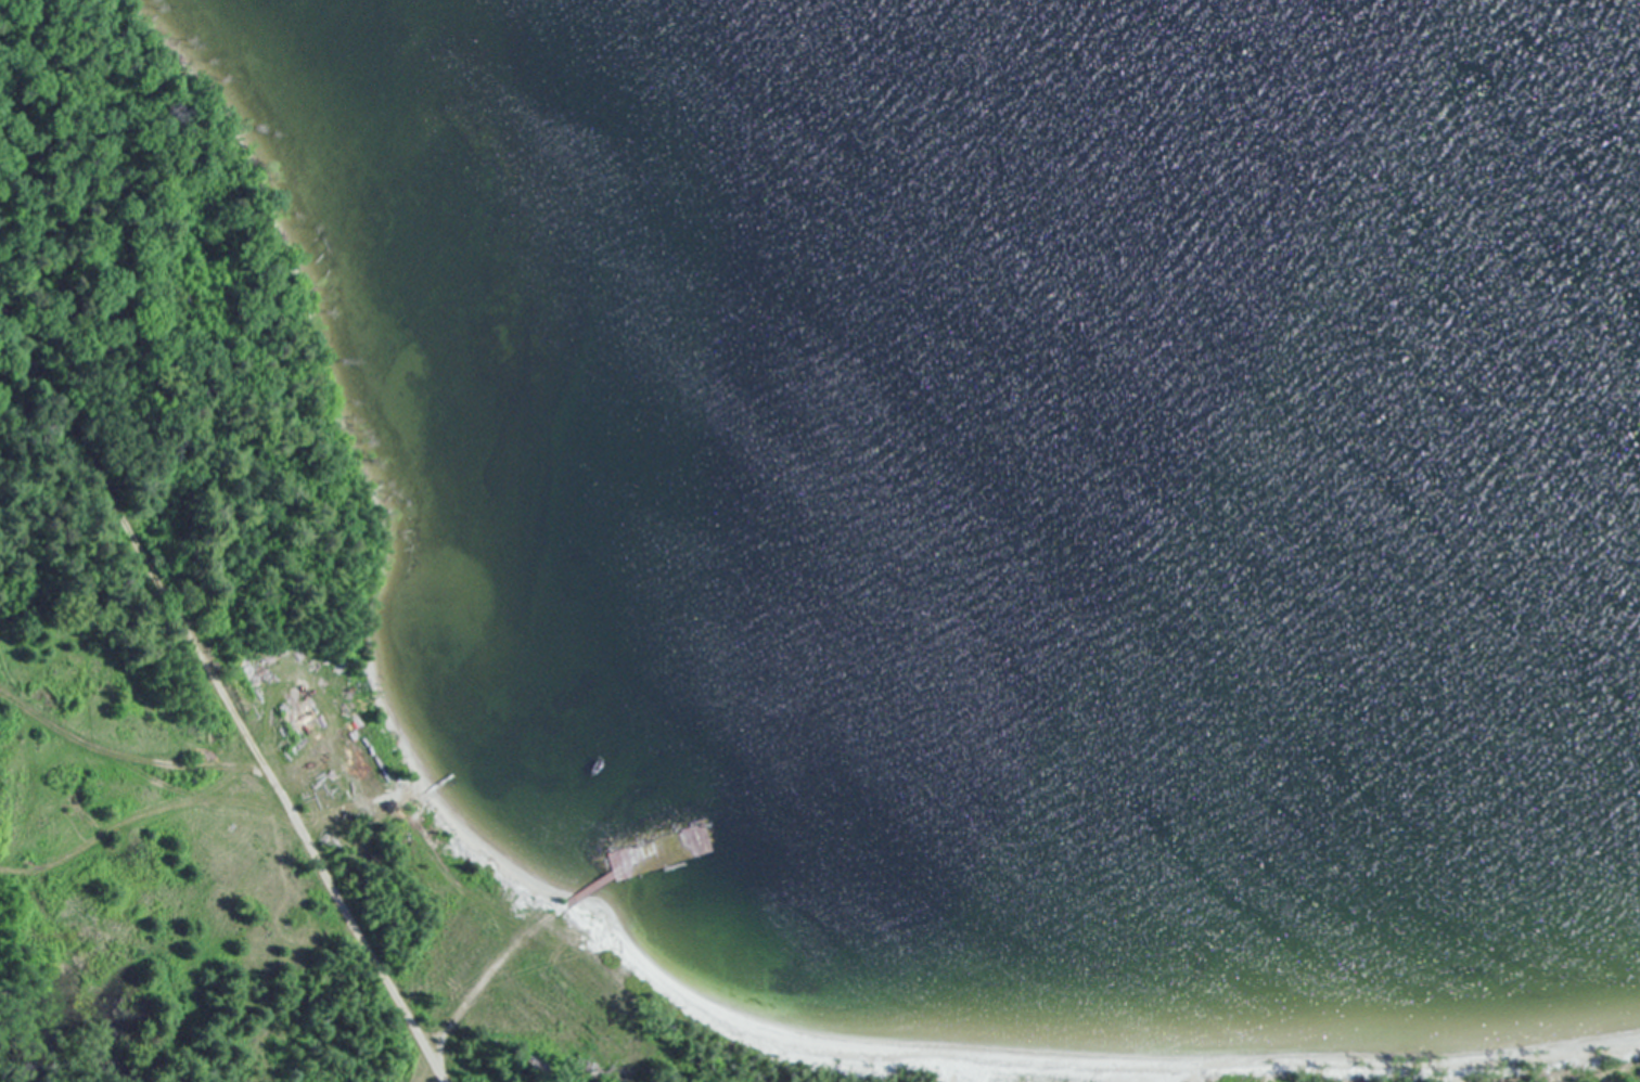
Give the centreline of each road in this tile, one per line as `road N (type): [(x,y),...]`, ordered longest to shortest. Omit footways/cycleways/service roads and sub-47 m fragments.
road 1 (residential): [(444,1081),(0,315)]
road 2 (track): [(266,771),(0,726)]

